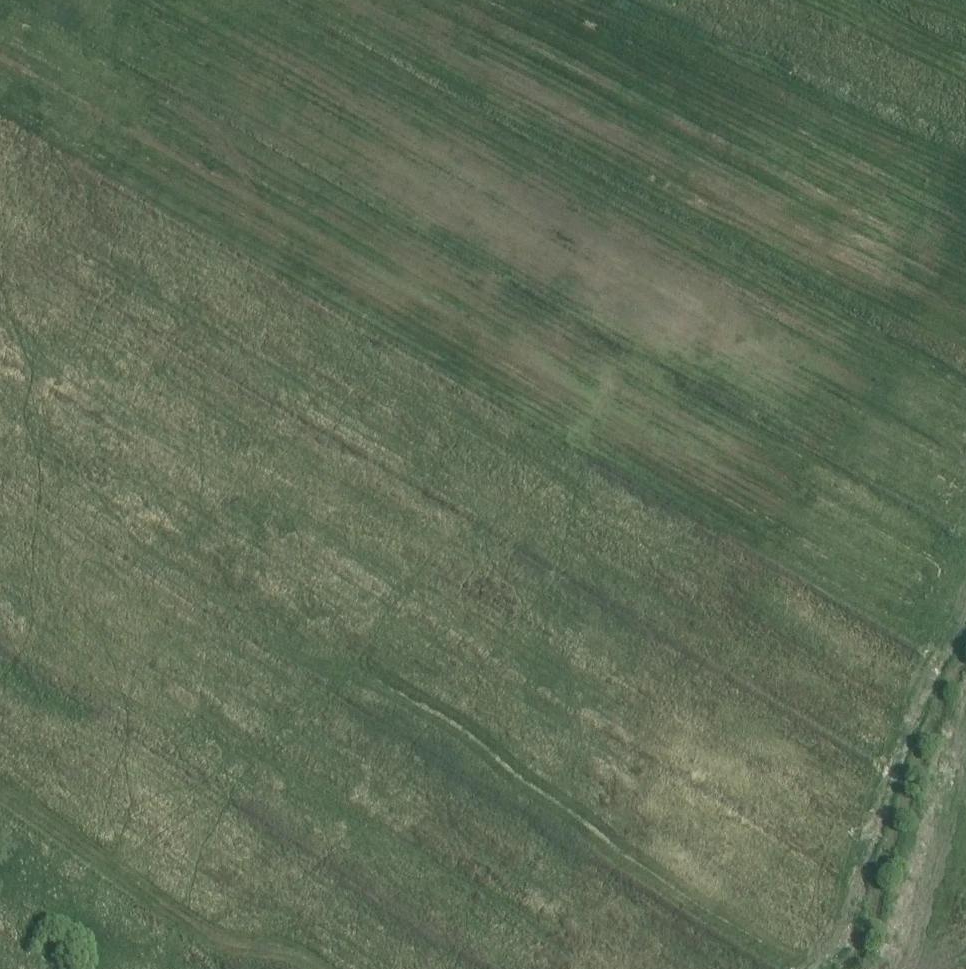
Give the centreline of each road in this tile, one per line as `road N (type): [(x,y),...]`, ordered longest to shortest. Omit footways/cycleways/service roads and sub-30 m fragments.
road 1 (track): [(812,968),(844,926),(875,818),(928,685),(965,633)]

